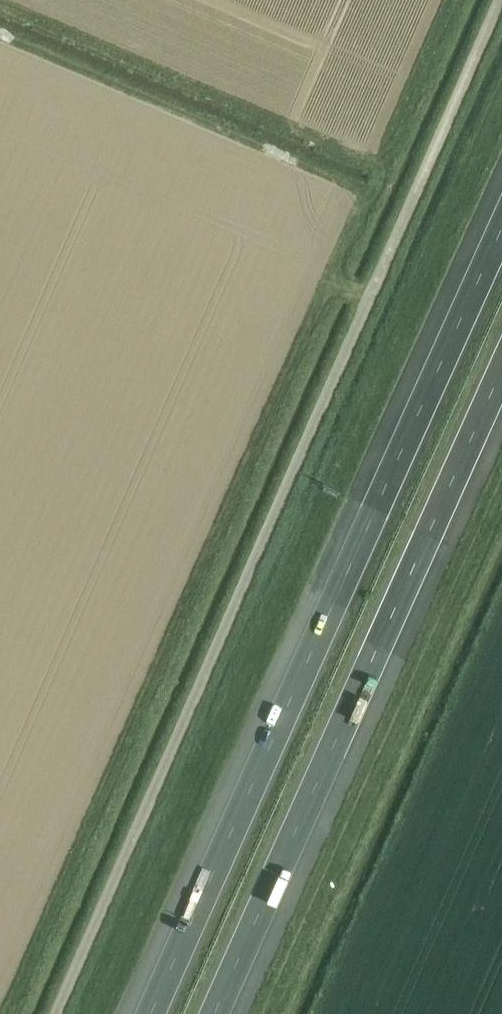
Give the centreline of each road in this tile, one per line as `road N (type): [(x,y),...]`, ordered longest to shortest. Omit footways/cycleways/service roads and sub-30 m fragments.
road 1 (unclassified): [(500,0),(56,1013)]
road 2 (motorway): [(501,233),(154,1013)]
road 3 (motorway): [(218,1013),(501,376)]

